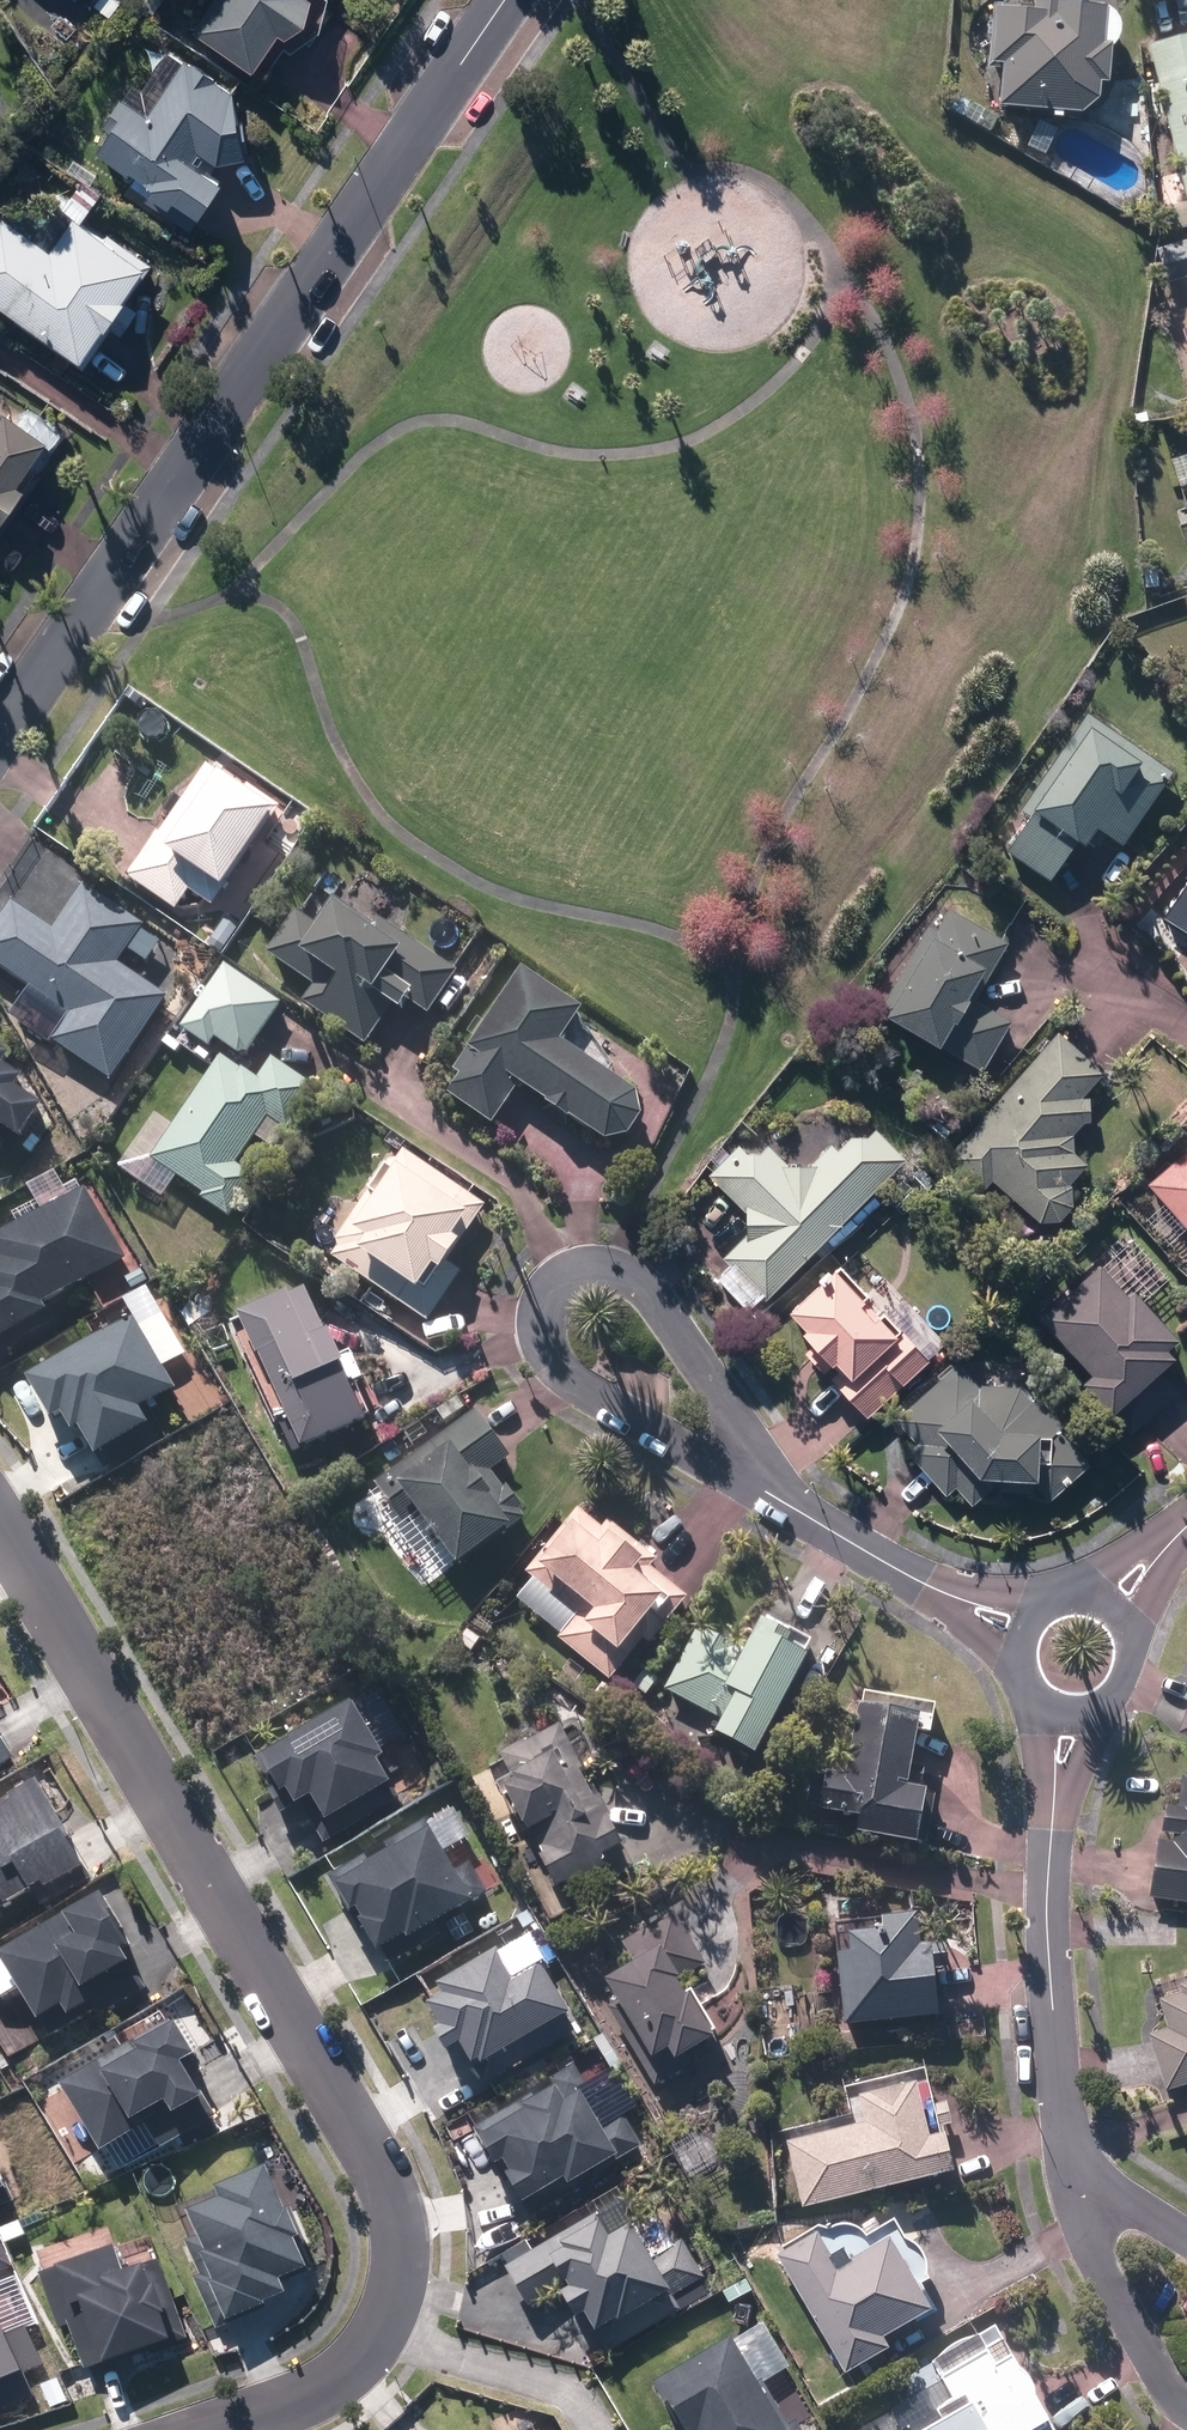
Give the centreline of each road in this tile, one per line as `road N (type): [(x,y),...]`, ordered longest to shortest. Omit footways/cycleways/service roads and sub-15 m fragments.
road 1 (residential): [(0,1523),(378,2160),(399,2216),(400,2272),(383,2332),(342,2381),(211,2429)]
road 2 (residential): [(0,737),(506,0)]
road 3 (residential): [(762,1490),(555,1364),(543,1340),(543,1303),(556,1284),(579,1272),(626,1275),(647,1289),(723,1405)]
road 4 (residential): [(1054,1800),(1048,1884),(1054,2023),(1071,2158),(1086,2196)]
road 5 (residential): [(1086,2196),(1102,2270),(1186,2410)]
road 6 (residential): [(955,1598),(762,1490)]
road 7 (residential): [(1088,954),(1186,1025)]

